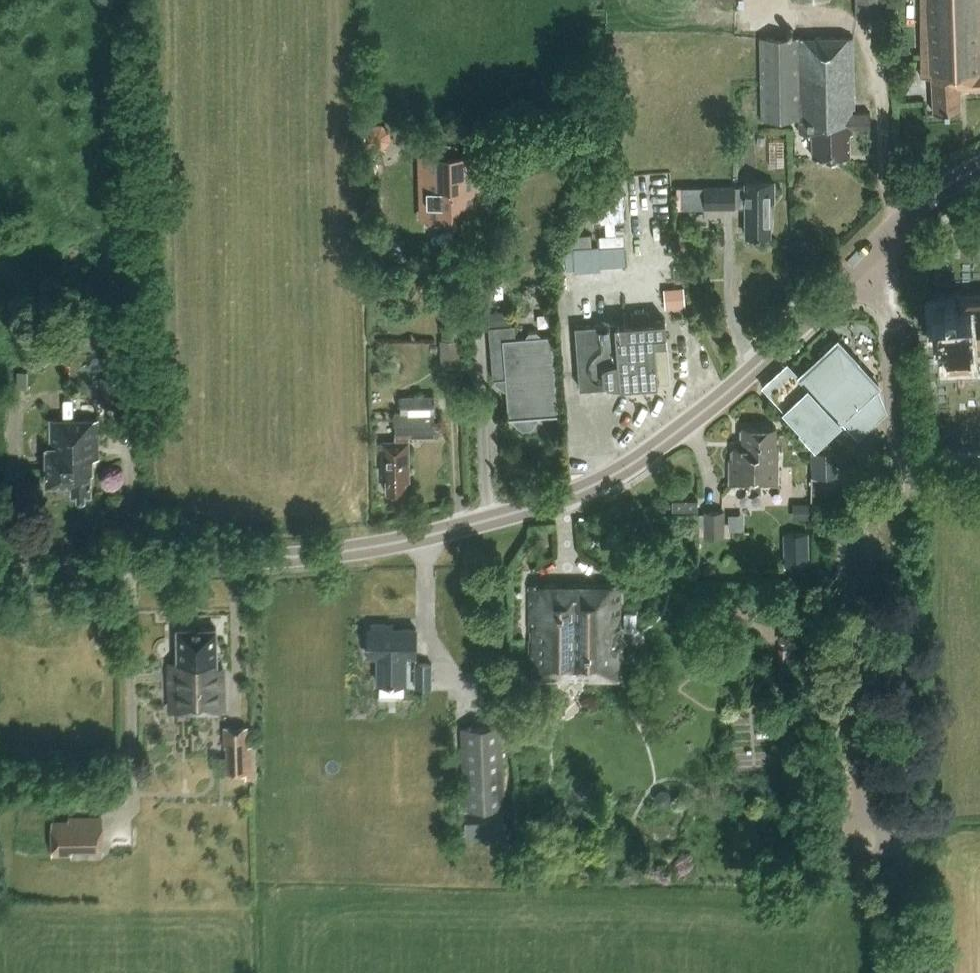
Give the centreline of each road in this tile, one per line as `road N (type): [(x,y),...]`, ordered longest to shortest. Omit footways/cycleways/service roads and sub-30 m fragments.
road 1 (tertiary): [(0,566),(343,552),(533,508),(596,482),(676,431),(872,260)]
road 2 (unclassified): [(909,879),(896,330),(894,300),(872,260)]
road 3 (tertiary): [(872,260),(895,231),(979,172)]

